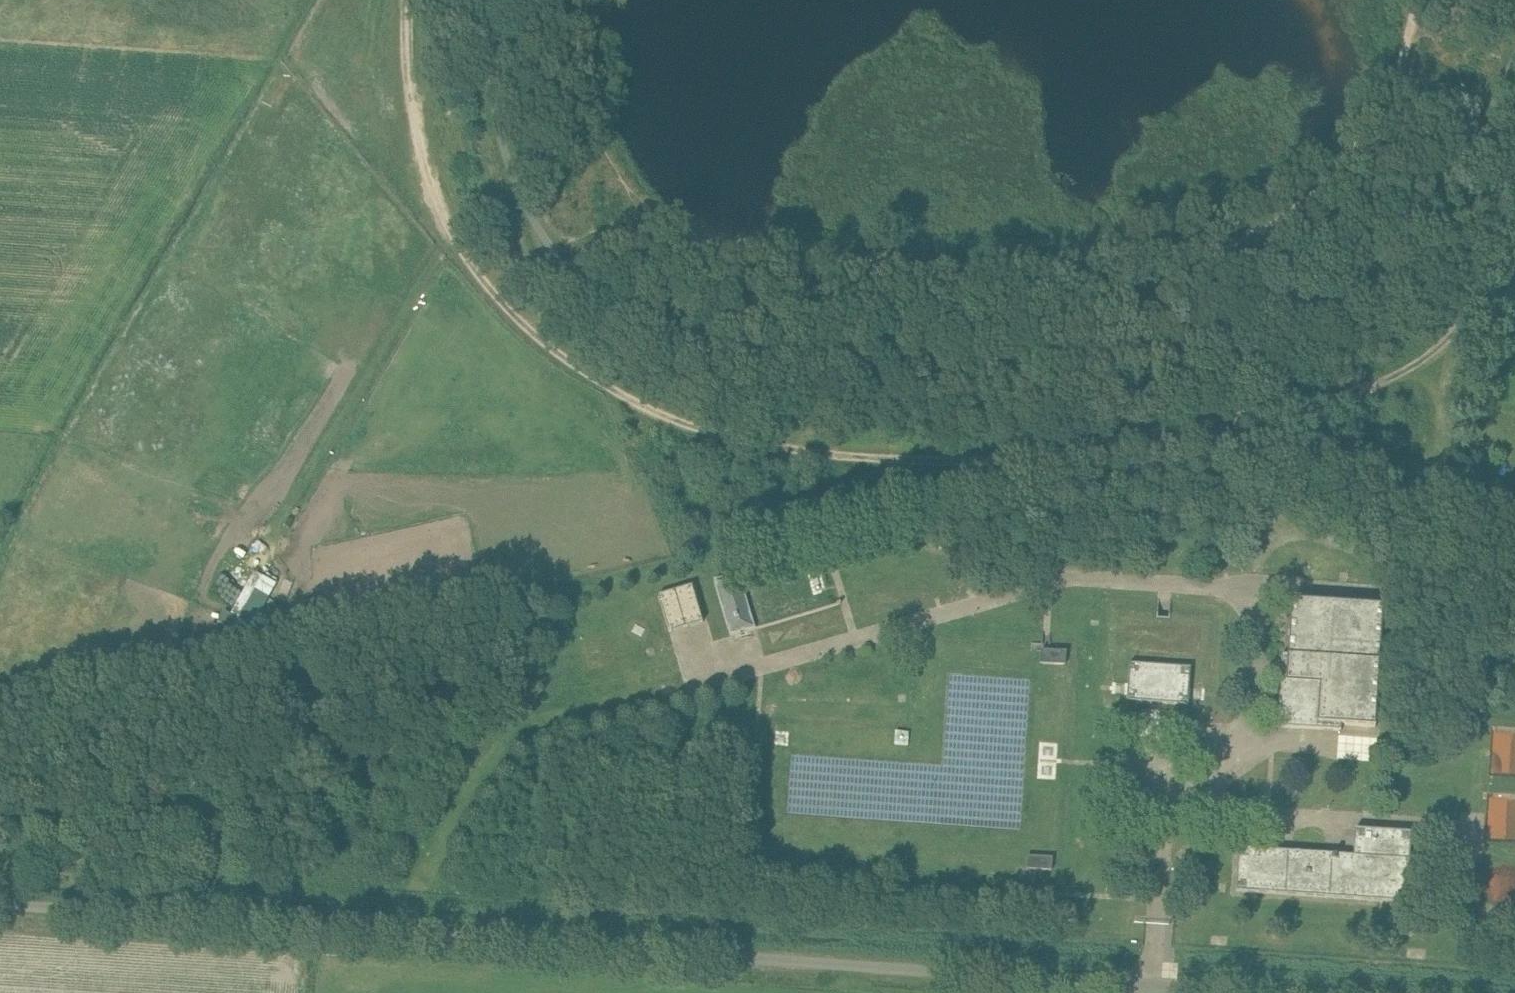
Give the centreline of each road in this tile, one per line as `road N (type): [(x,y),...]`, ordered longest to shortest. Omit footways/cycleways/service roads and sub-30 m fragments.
road 1 (track): [(428,0),(437,158),(462,227),(502,294),(584,361),(702,413),(778,433),(1053,442),(1155,433),(1240,411),(1398,351),(1449,319),(1479,286),(1514,217)]
road 2 (unclassified): [(1245,992),(0,903)]

